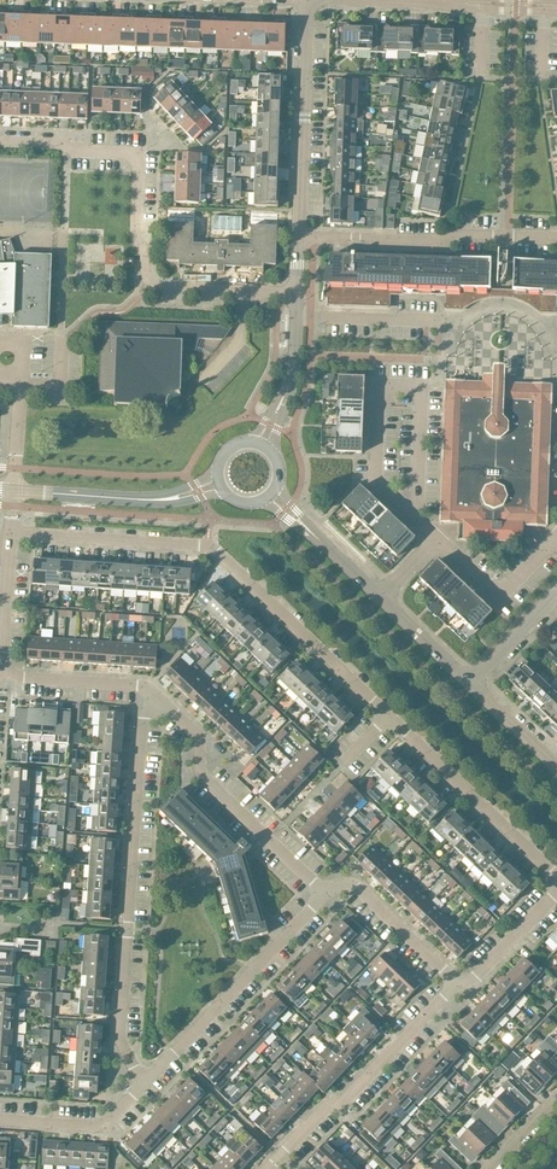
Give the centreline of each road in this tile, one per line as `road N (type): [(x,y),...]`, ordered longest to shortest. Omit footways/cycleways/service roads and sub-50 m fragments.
road 1 (residential): [(556,876),(209,546),(10,531)]
road 2 (residential): [(297,294),(151,287),(136,235),(140,155),(0,139)]
road 3 (residential): [(144,1088),(121,1038),(144,687)]
road 4 (residential): [(324,897),(202,775),(199,736),(144,687)]
road 5 (residential): [(266,1168),(458,983)]
road 6 (residential): [(144,1088),(324,897)]
road 7 (residential): [(556,242),(455,234),(435,243),(298,237)]
road 8 (residential): [(298,237),(308,0)]
road 9 (residential): [(458,983),(347,880),(324,897)]
road 10 (residential): [(0,1121),(109,1130),(144,1088)]
road 11 (unclassified): [(13,490),(167,500)]
road 12 (residential): [(144,687),(3,672)]
road 13 (residential): [(458,983),(479,975),(556,892)]
road 14 (residential): [(3,672),(10,543)]
road 15 (residential): [(470,684),(556,593)]
road 16 (residential): [(470,684),(380,597)]
road 17 (residential): [(556,767),(470,684)]

